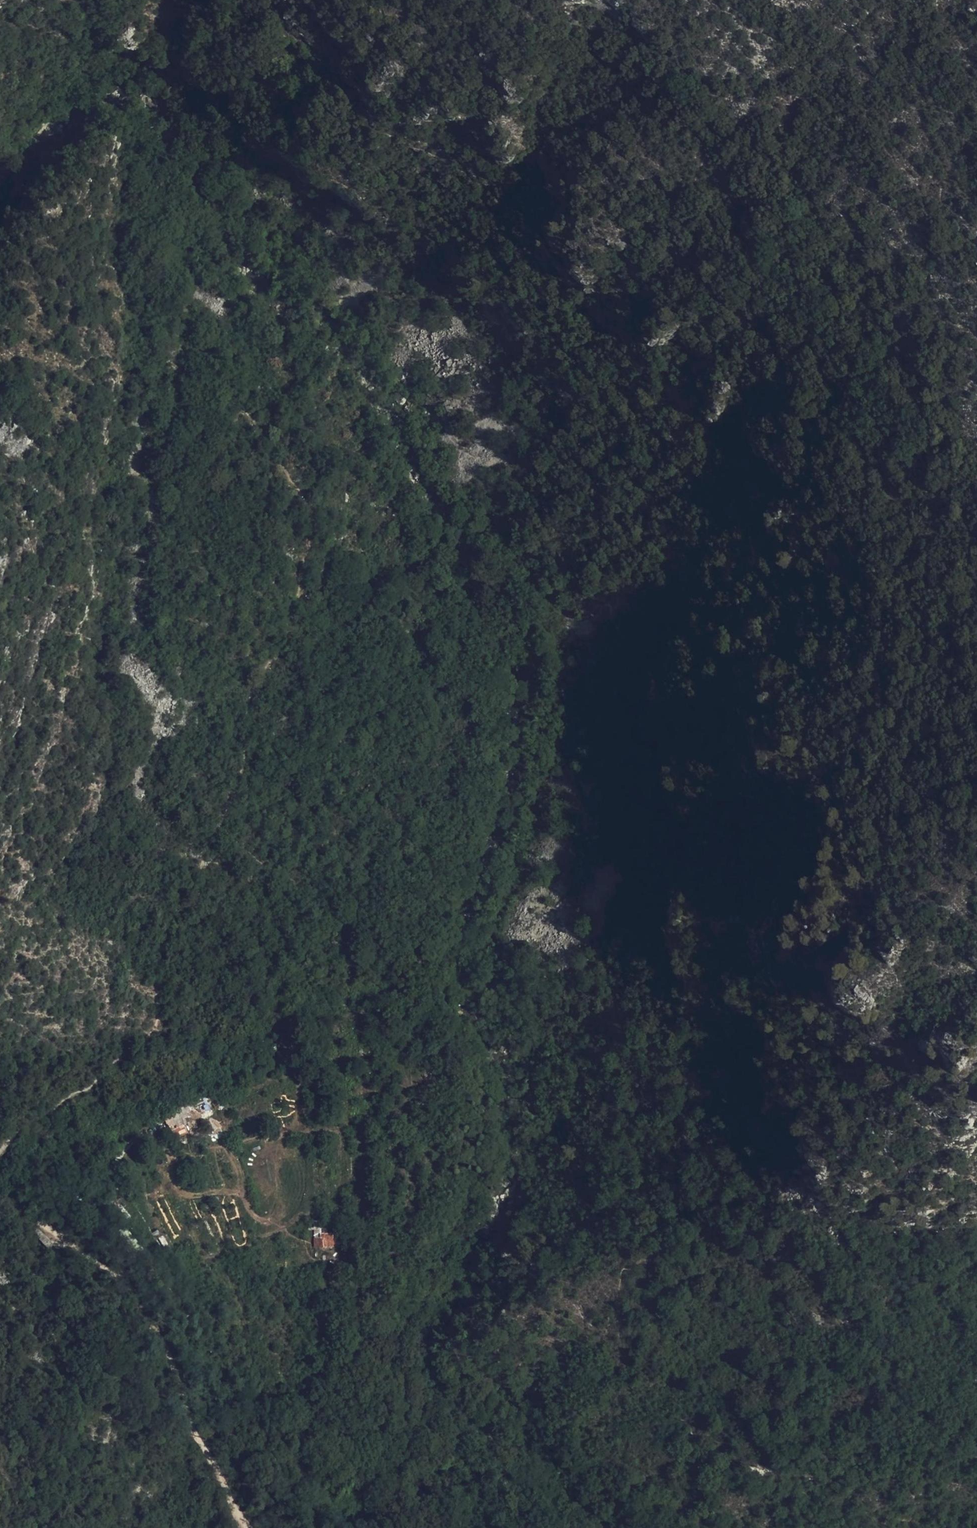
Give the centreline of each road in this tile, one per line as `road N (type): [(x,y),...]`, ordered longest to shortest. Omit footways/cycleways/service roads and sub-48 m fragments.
road 1 (track): [(248,1527),(124,1278)]
road 2 (track): [(124,1278),(0,1197)]

